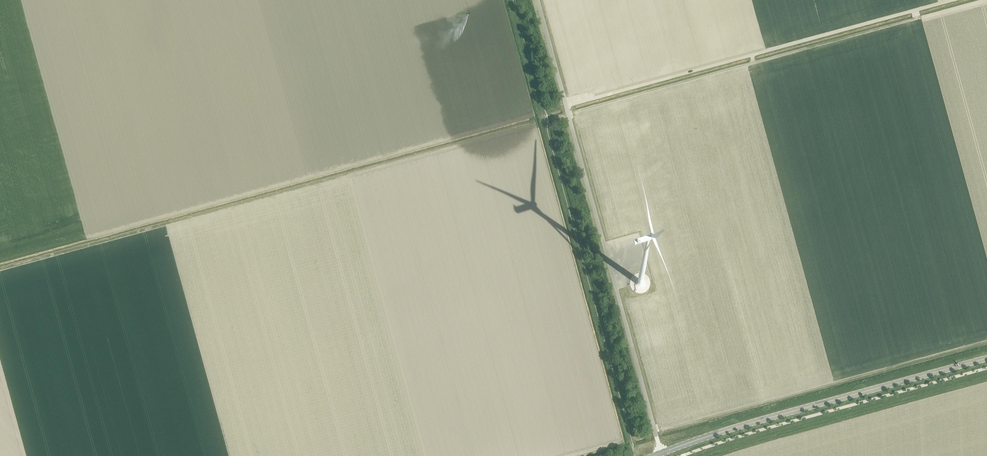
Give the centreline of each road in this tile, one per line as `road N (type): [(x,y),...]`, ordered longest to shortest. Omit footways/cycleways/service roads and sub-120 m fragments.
road 1 (secondary): [(653,455),(986,358)]

